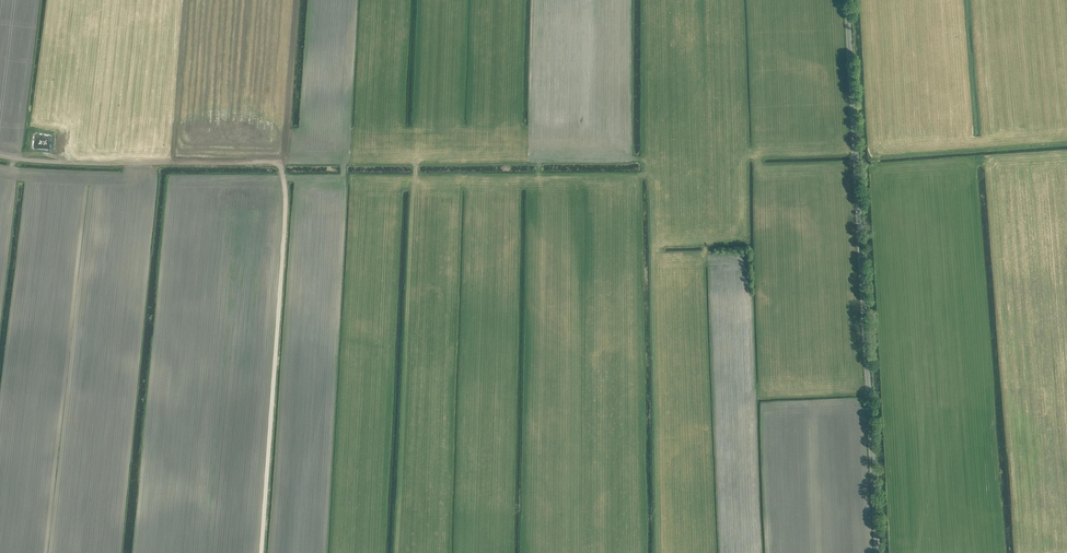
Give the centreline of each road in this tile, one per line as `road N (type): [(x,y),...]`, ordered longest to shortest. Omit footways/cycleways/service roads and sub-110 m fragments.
road 1 (tertiary): [(879,552),(850,0)]

